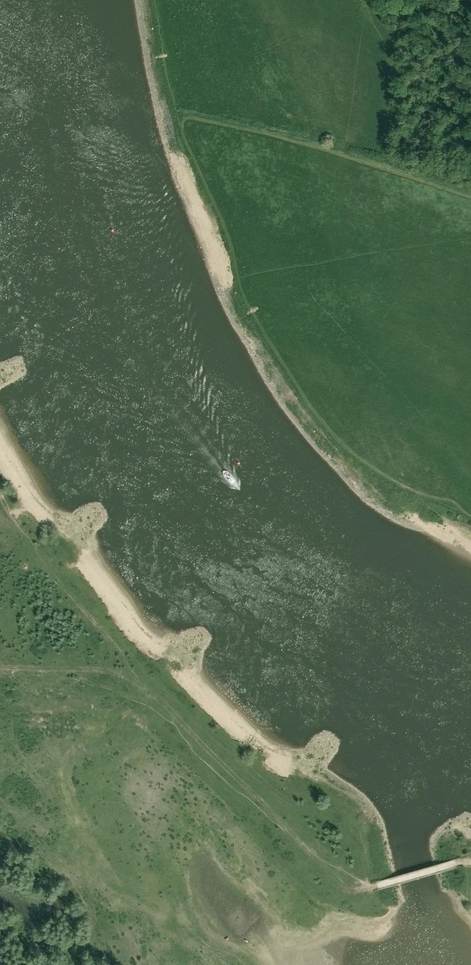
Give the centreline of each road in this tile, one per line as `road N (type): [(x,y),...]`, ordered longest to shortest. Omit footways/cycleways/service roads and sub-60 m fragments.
road 1 (track): [(0,671),(112,667),(337,879),(388,882),(470,864)]

